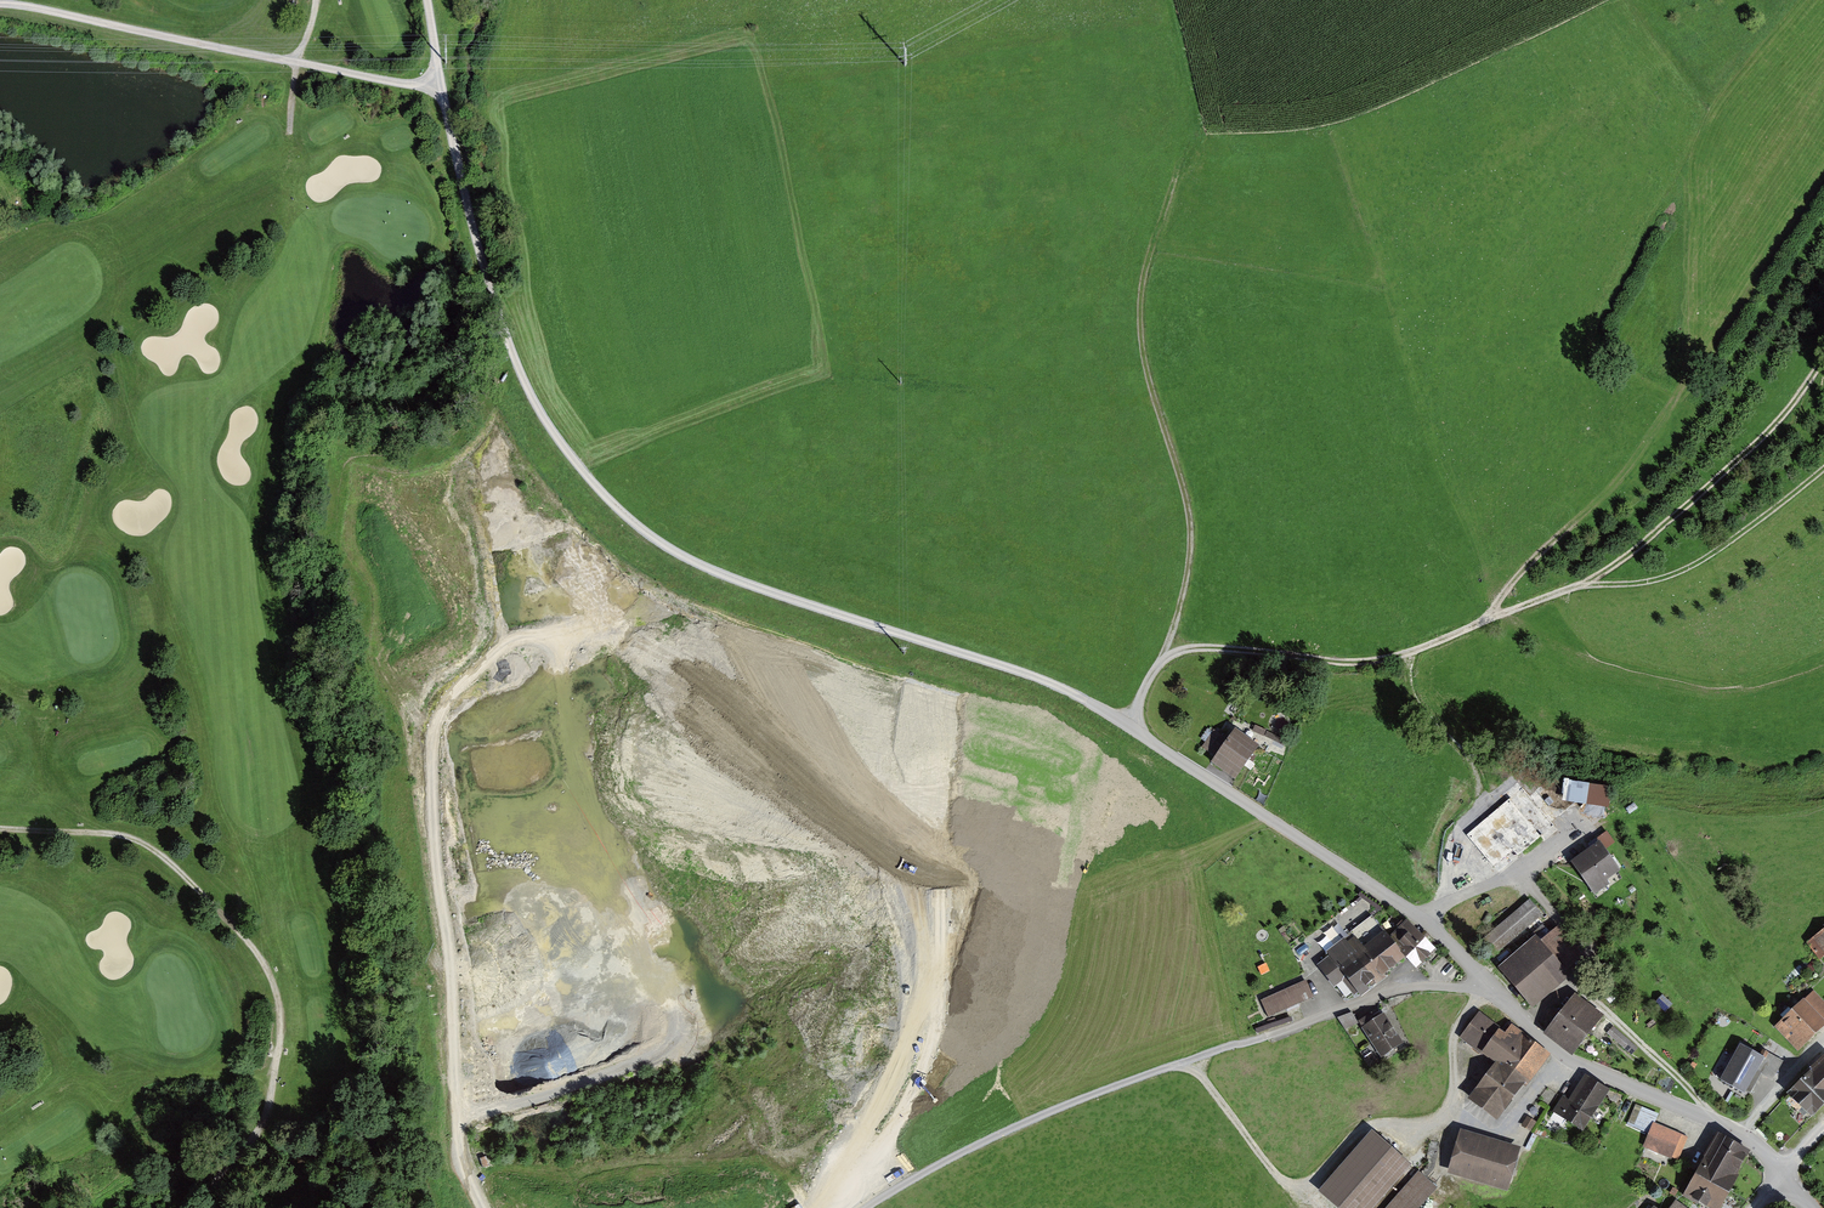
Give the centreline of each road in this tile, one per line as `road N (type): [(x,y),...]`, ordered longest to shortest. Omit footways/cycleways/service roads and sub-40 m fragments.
road 1 (track): [(428,0),(465,194),(512,352),(570,454),(643,529),(725,576),(1016,670),(1097,706),(1425,919),(1564,1055),(1741,1132),(1781,1173)]
road 2 (track): [(1130,726),(1163,660),(1185,649),(1349,663),(1411,653),(1584,585),(1663,578),(1719,550),(1823,467)]
road 3 (track): [(1190,1061),(1278,1178),(1303,1189),(1364,1127),(1446,1115),(1455,1037),(1488,986),(1396,991),(1267,1037)]
road 4 (track): [(234,1165),(265,1114),(279,1041),(277,1001),(262,959),(143,843),(0,830)]
road 5 (track): [(1176,177),(1141,279),(1139,316),(1142,355),(1190,518),(1184,593),(1163,660)]
road 6 (track): [(1489,618),(1527,567),(1636,460),(1679,395),(1688,195)]
road 7 (track): [(439,83),(410,85),(0,4)]
road 8 (track): [(1267,1037),(1074,1102),(863,1207)]
road 9 (track): [(822,1207),(887,1098),(920,1014),(925,900)]
road 10 (track): [(1823,359),(1787,411),(1690,505),(1584,585)]
road 11 (track): [(458,1110),(494,1100),(669,1010),(671,985),(655,943)]
road 12 (track): [(1444,907),(1453,836),(1480,804),(1480,791),(1469,760),(1417,703),(1411,653)]
road 13 (track): [(494,1100),(518,1104),(697,1038)]
road 14 (track): [(1568,813),(1586,831),(1425,919)]
road 15 (track): [(477,1207),(461,1145),(450,1002)]
road 16 (track): [(1533,1027),(1591,958),(1521,873)]
road 17 (track): [(1575,984),(1686,1085),(1711,1119)]
road 18 (track): [(1446,1115),(1505,1124),(1564,1055)]
road 19 (track): [(289,136),(297,63),(317,0)]

